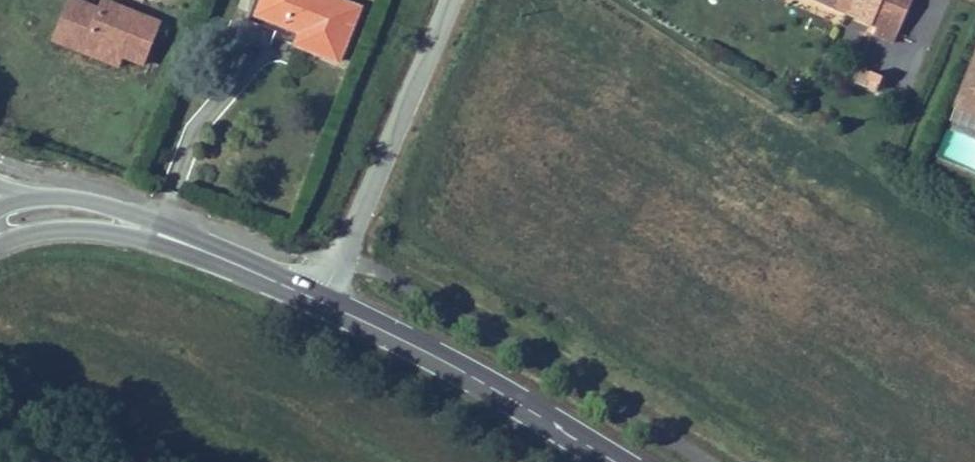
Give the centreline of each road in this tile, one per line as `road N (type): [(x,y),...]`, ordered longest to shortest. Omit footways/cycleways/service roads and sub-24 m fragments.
road 1 (tertiary): [(615,461),(428,352),(321,300)]
road 2 (unclassified): [(321,300),(388,162),(452,0)]
road 3 (tertiary): [(0,243),(78,227),(199,247)]
road 4 (tertiary): [(199,247),(139,216),(44,196)]
road 5 (tertiary): [(321,300),(199,247)]

